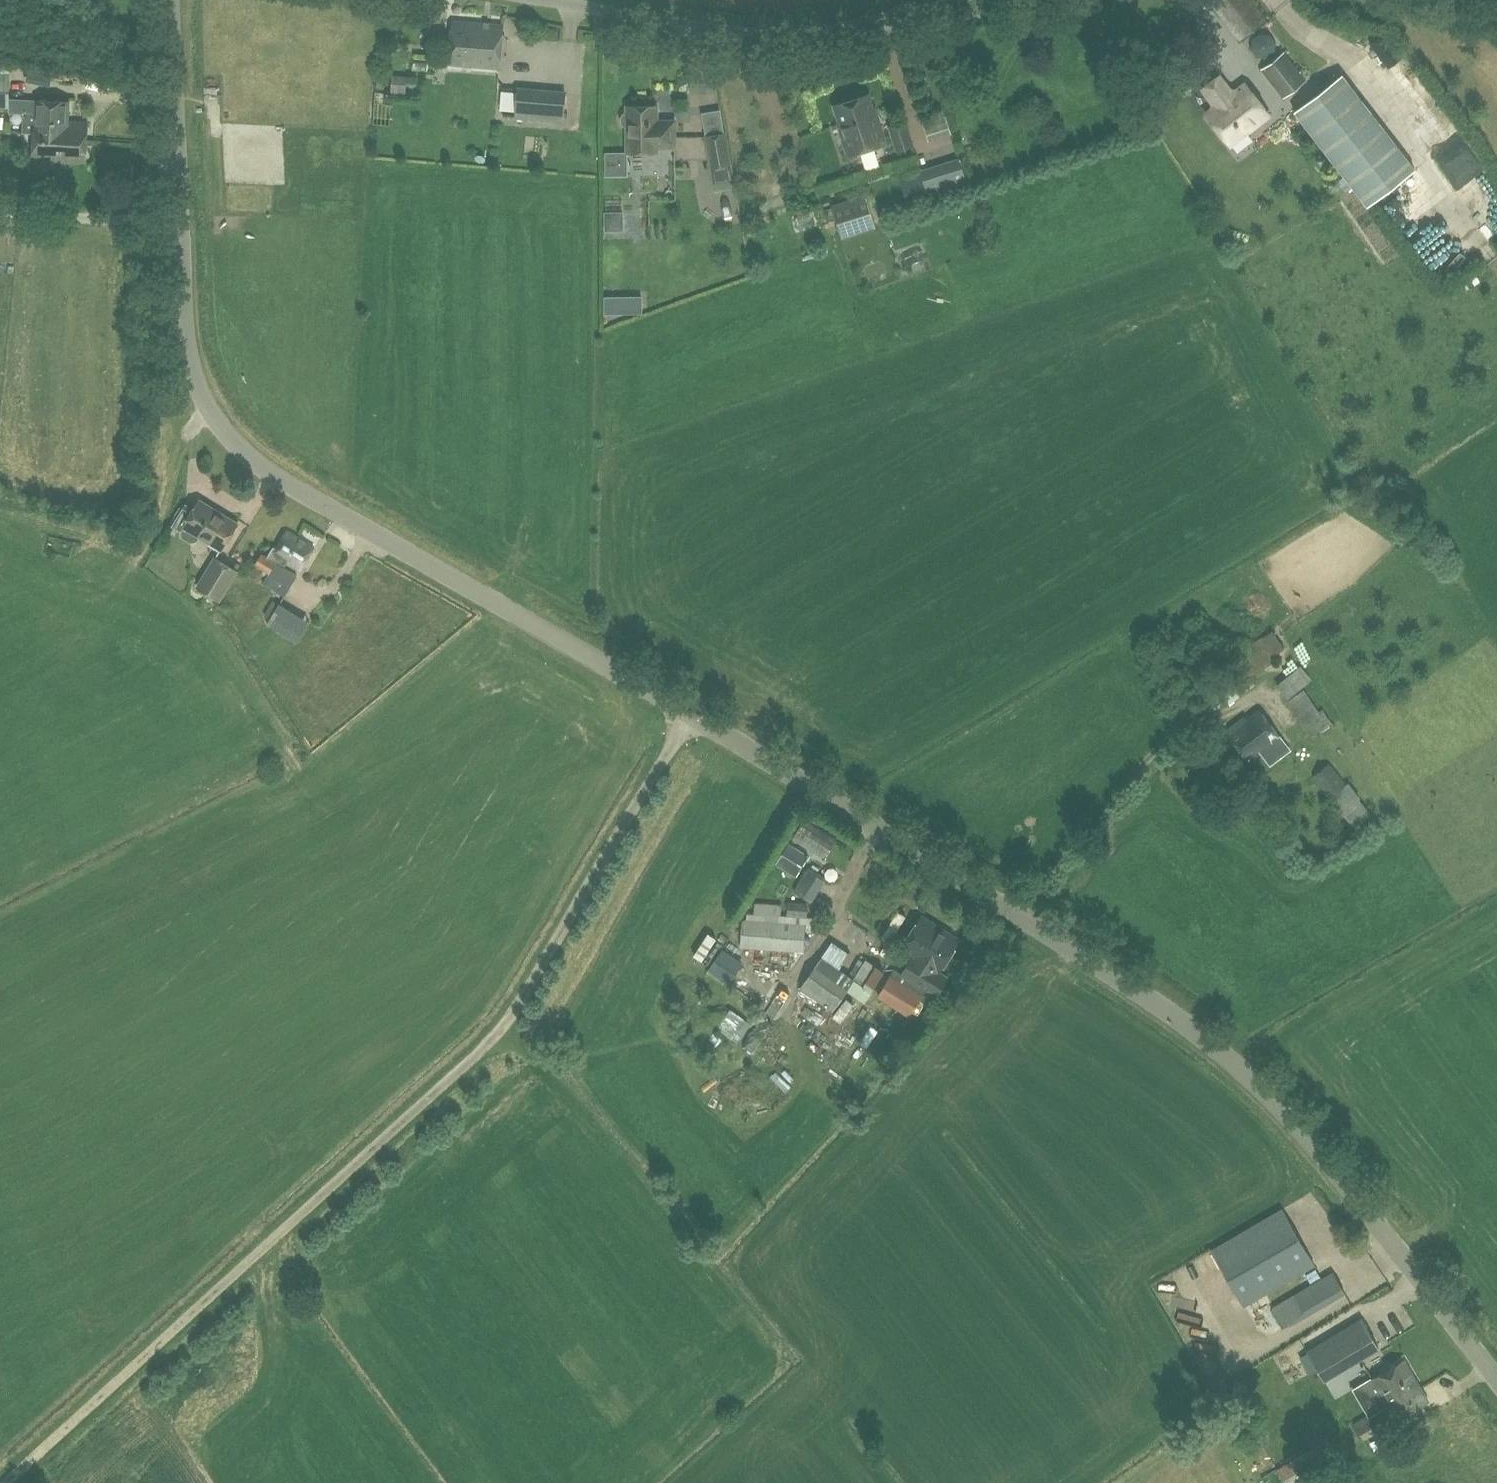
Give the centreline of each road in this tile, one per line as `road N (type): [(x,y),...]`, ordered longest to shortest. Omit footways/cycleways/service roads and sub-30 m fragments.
road 1 (unclassified): [(1496,1382),(1253,1078),(1163,1005),(687,712),(230,445),(201,402),(184,349),(169,0)]
road 2 (track): [(0,1481),(475,1051),(510,1008),(687,712)]
road 3 (unclassified): [(538,0),(799,36),(949,0)]

